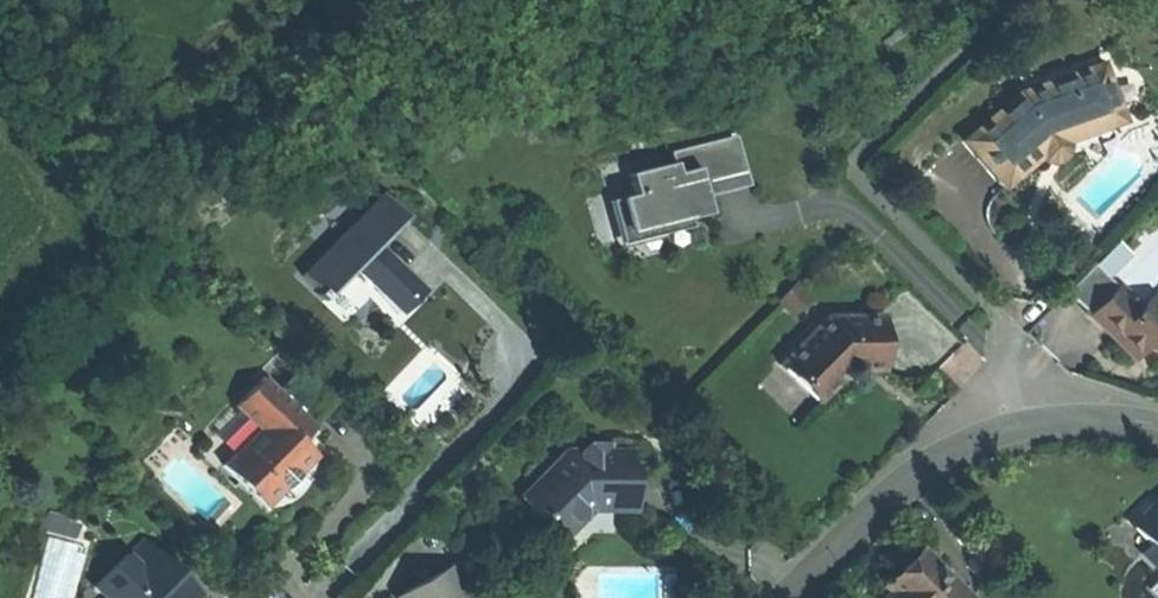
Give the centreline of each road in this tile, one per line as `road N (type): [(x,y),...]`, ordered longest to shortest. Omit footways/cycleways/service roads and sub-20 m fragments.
road 1 (residential): [(783,597),(879,501),(946,453),(1027,426),(1106,421),(1157,429)]

